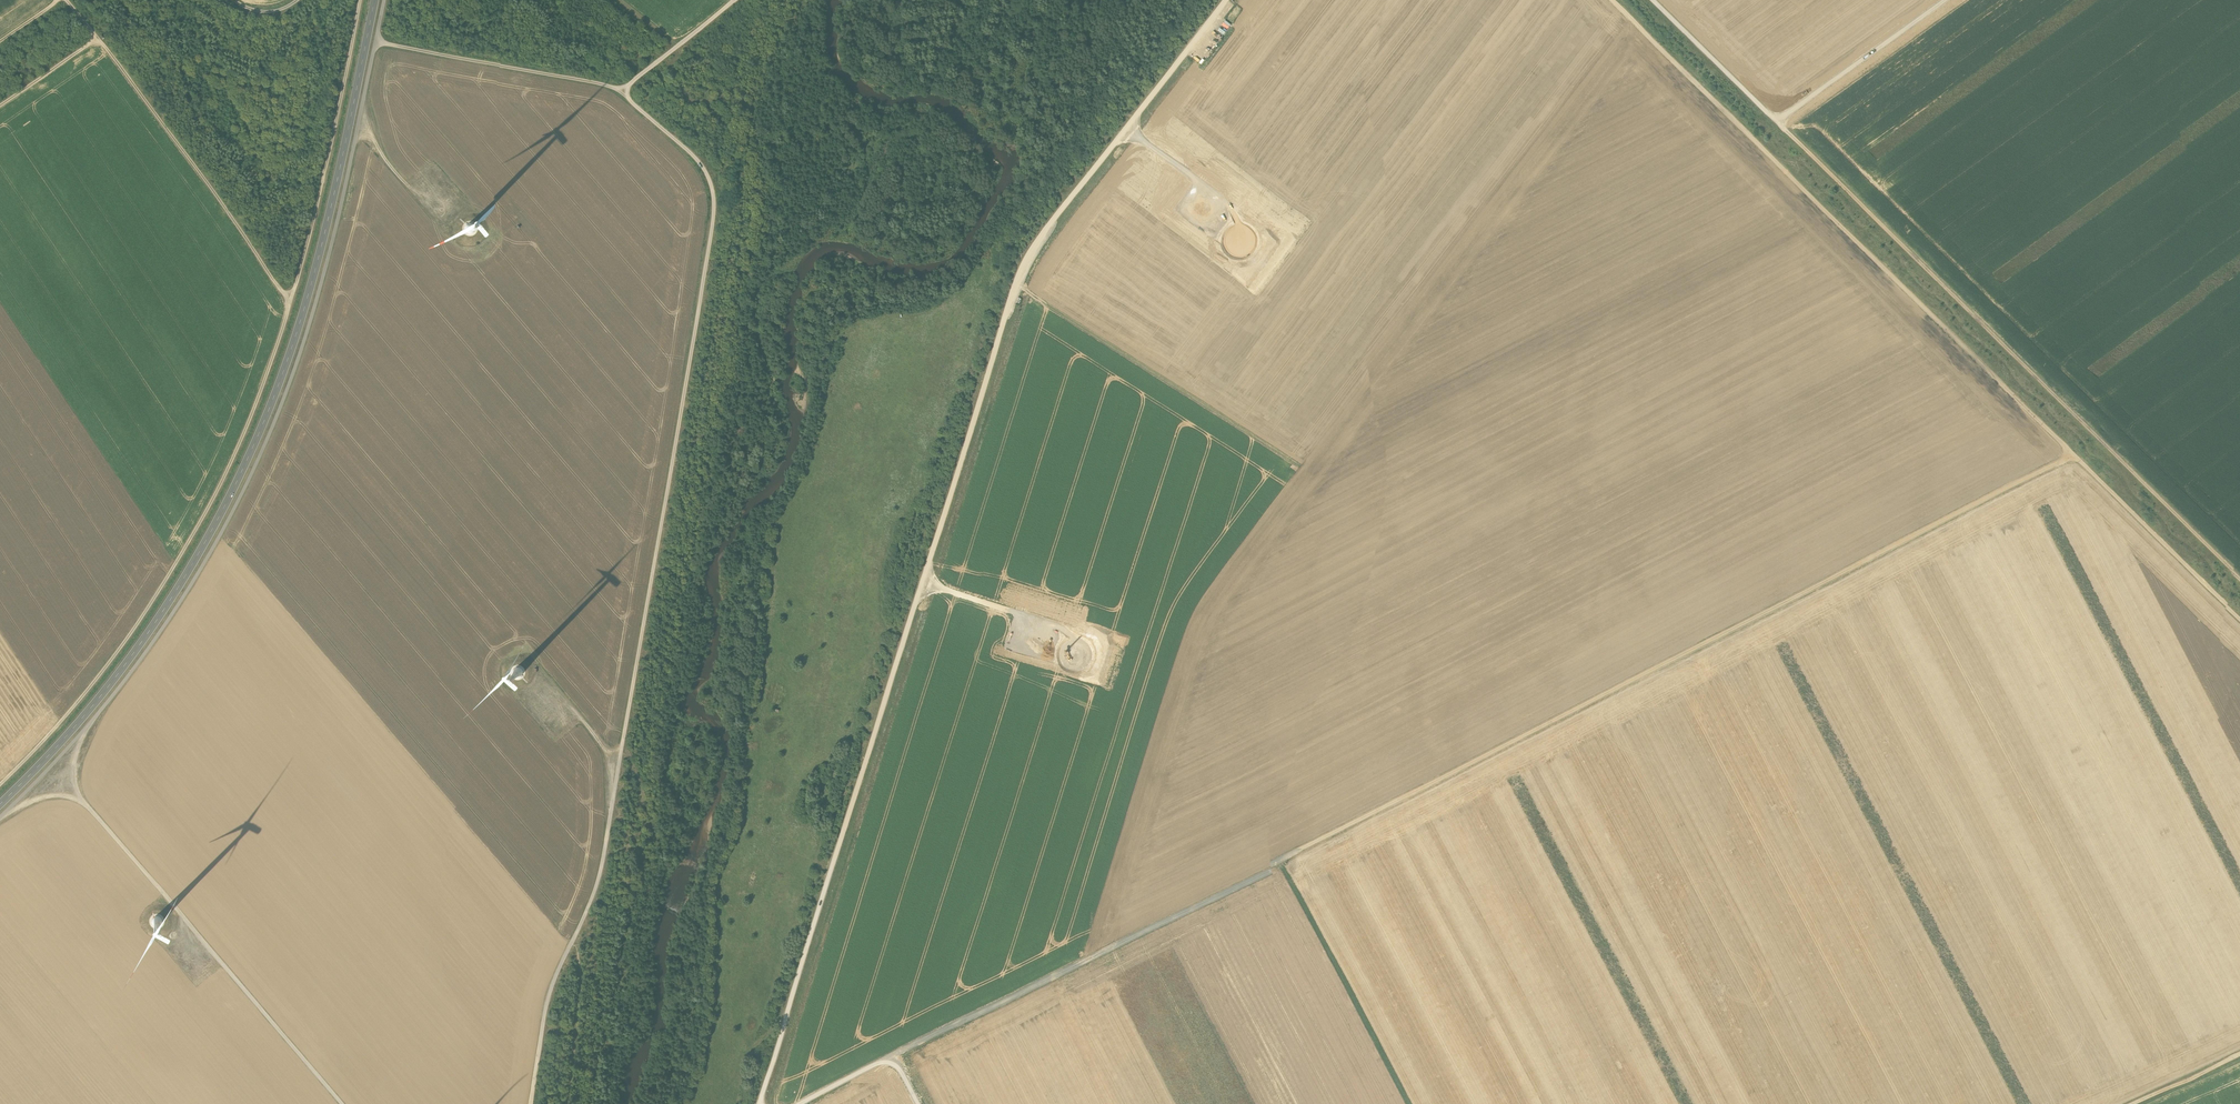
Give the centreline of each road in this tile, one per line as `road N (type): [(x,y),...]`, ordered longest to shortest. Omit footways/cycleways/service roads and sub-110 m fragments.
road 1 (track): [(2070,451),(793,1103)]
road 2 (track): [(1223,0),(1023,260),(759,1103)]
road 3 (track): [(742,0),(621,93),(706,170),(716,214),(599,879),(575,936)]
road 4 (track): [(0,819),(88,728),(153,644),(268,440),(327,263),(384,0)]
road 5 (secondary): [(0,804),(151,628),(257,438),(309,300),(374,0)]
road 6 (track): [(0,785),(101,673),(232,459),(316,208),(359,0)]
road 7 (track): [(1650,0),(2239,580)]
road 8 (track): [(1762,149),(2239,617)]
road 9 (track): [(65,0),(290,302)]
road 10 (track): [(1014,284),(1294,463)]
road 11 (track): [(621,93),(375,44)]
road 12 (track): [(1774,121),(1950,0)]
road 13 (track): [(1762,149),(1610,0)]
road 14 (track): [(575,936),(546,1004),(531,1103)]
road 15 (track): [(923,579),(1082,625)]
road 16 (track): [(1123,129),(1228,209)]
road 17 (track): [(2239,1053),(2123,1103)]
road 18 (track): [(623,744),(668,861)]

